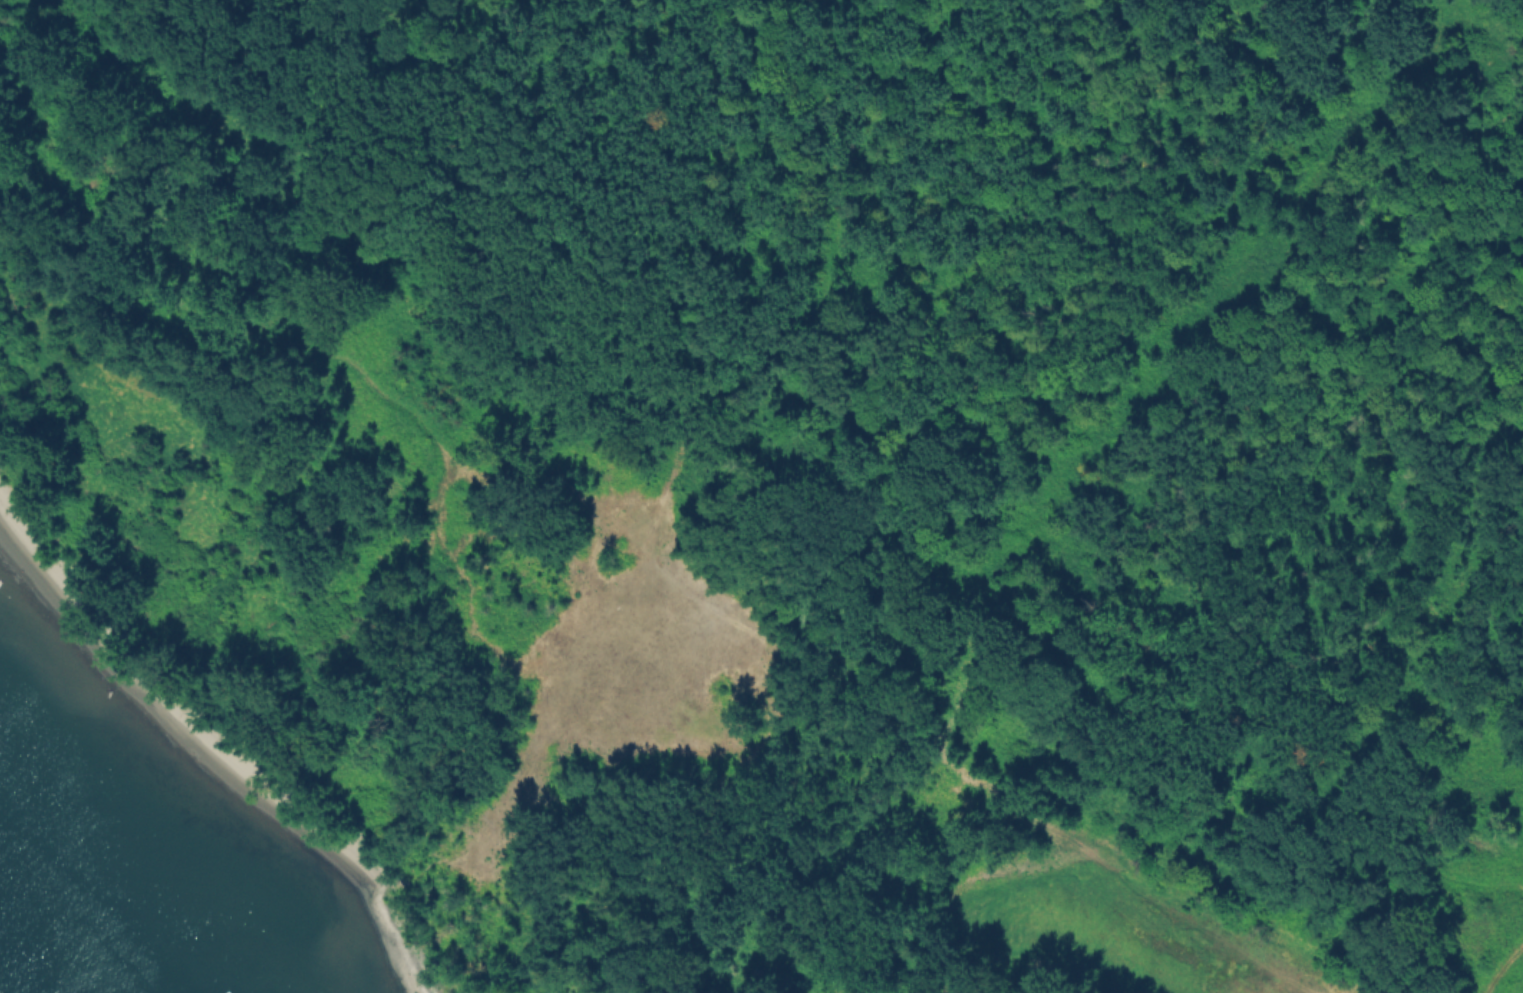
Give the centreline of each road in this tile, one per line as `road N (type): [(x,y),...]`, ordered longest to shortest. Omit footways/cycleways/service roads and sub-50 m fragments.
road 1 (track): [(1315,992),(1191,923),(964,771),(897,708),(680,588),(586,498),(526,479),(465,474),(438,499),(435,521)]
road 2 (track): [(683,590),(595,716),(557,759),(519,784),(475,839),(469,863),(477,878)]

